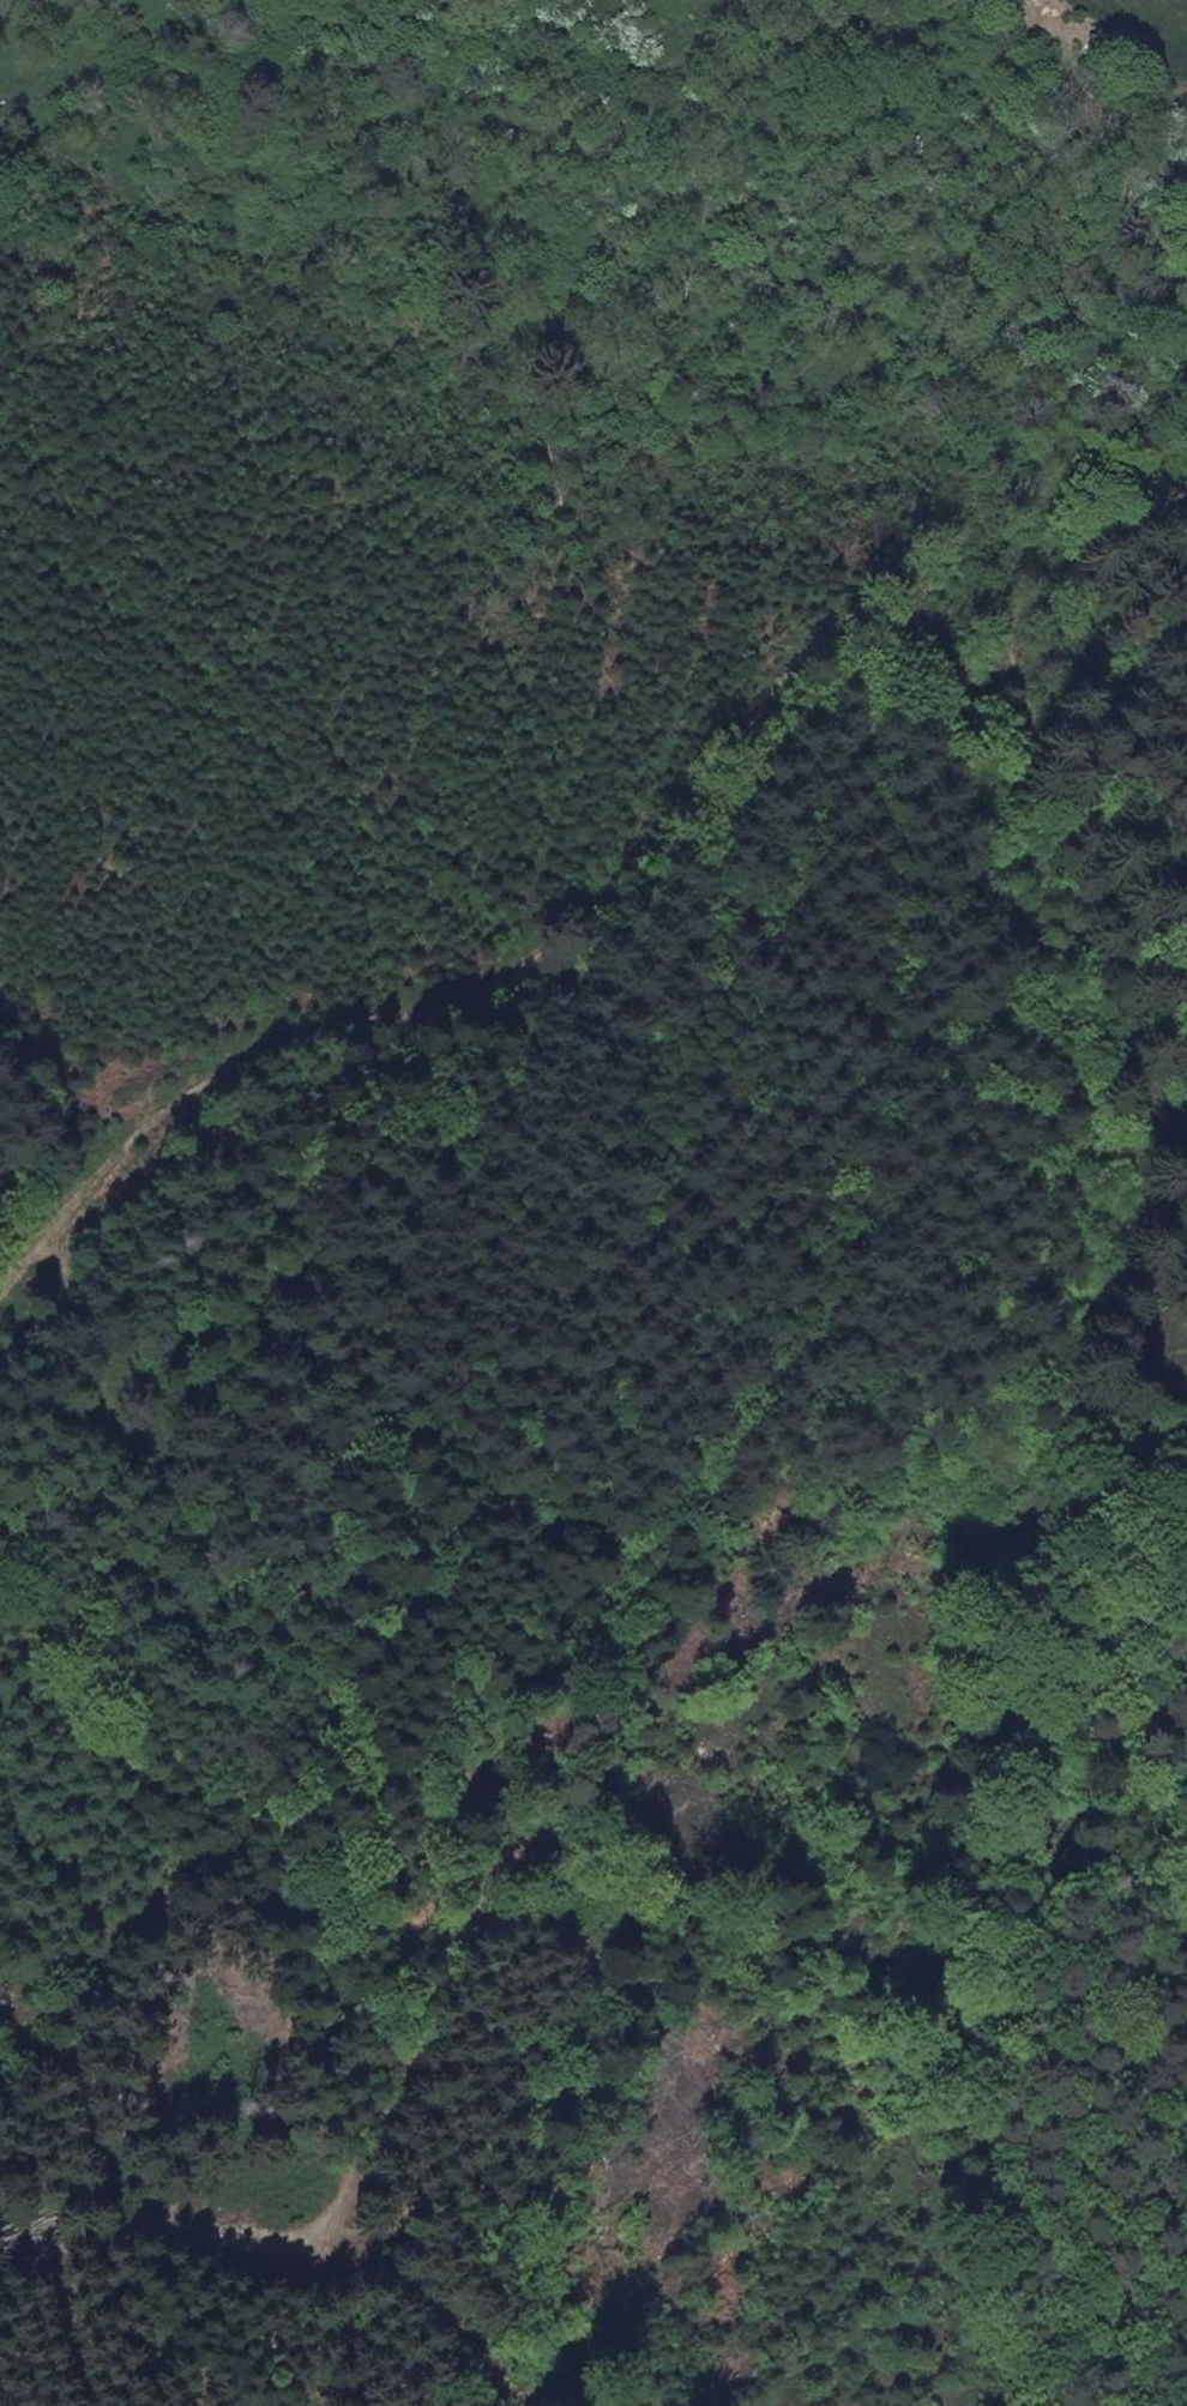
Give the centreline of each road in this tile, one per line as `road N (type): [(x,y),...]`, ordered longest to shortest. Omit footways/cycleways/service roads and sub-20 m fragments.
road 1 (track): [(0,2267),(199,2233),(340,2272),(451,2350),(494,2405)]
road 2 (track): [(1186,319),(983,0)]
road 3 (track): [(999,645),(1084,533),(1186,512)]

